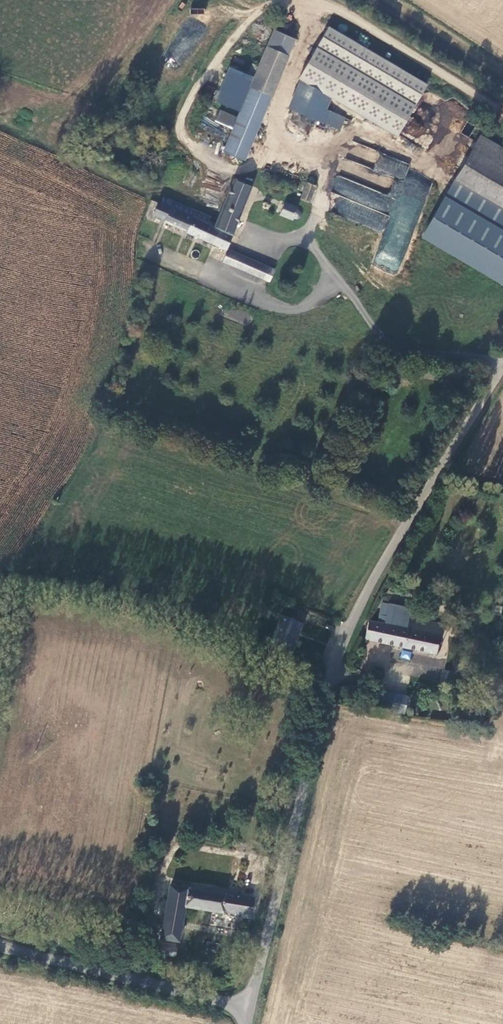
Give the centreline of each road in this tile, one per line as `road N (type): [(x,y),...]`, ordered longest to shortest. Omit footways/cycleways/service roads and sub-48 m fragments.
road 1 (unclassified): [(251,1010),(339,658),(396,545),(502,370)]
road 2 (unclassified): [(210,196),(215,170),(186,143),(183,119),(219,57),(258,13),(279,3),(347,14),(502,112)]
road 3 (track): [(263,243),(307,241),(387,342),(502,368)]
road 4 (unclassified): [(0,948),(251,1010)]

